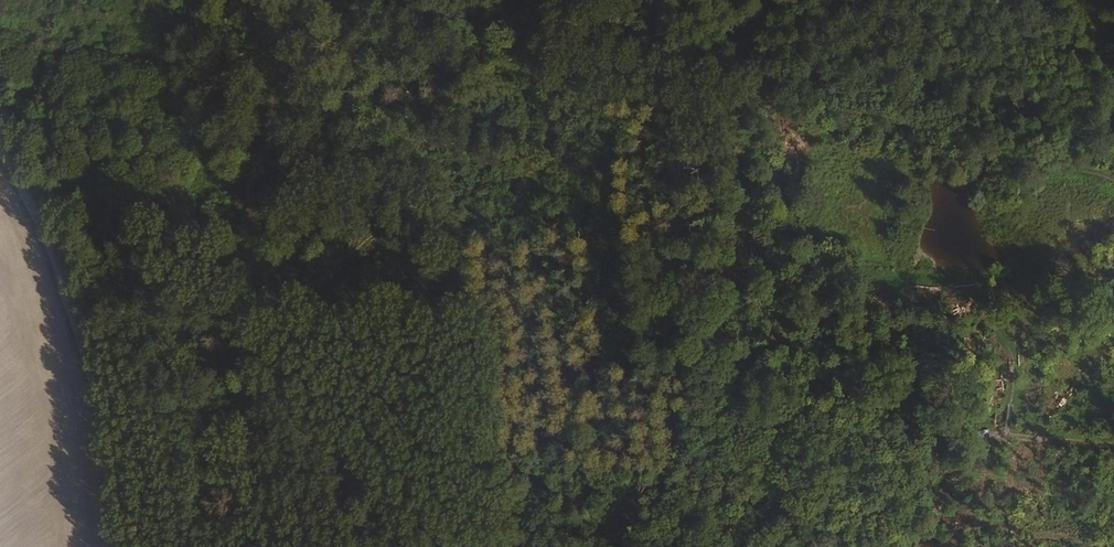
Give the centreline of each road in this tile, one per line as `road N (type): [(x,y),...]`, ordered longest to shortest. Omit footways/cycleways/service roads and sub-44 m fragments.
road 1 (track): [(114,546),(58,272),(0,146)]

